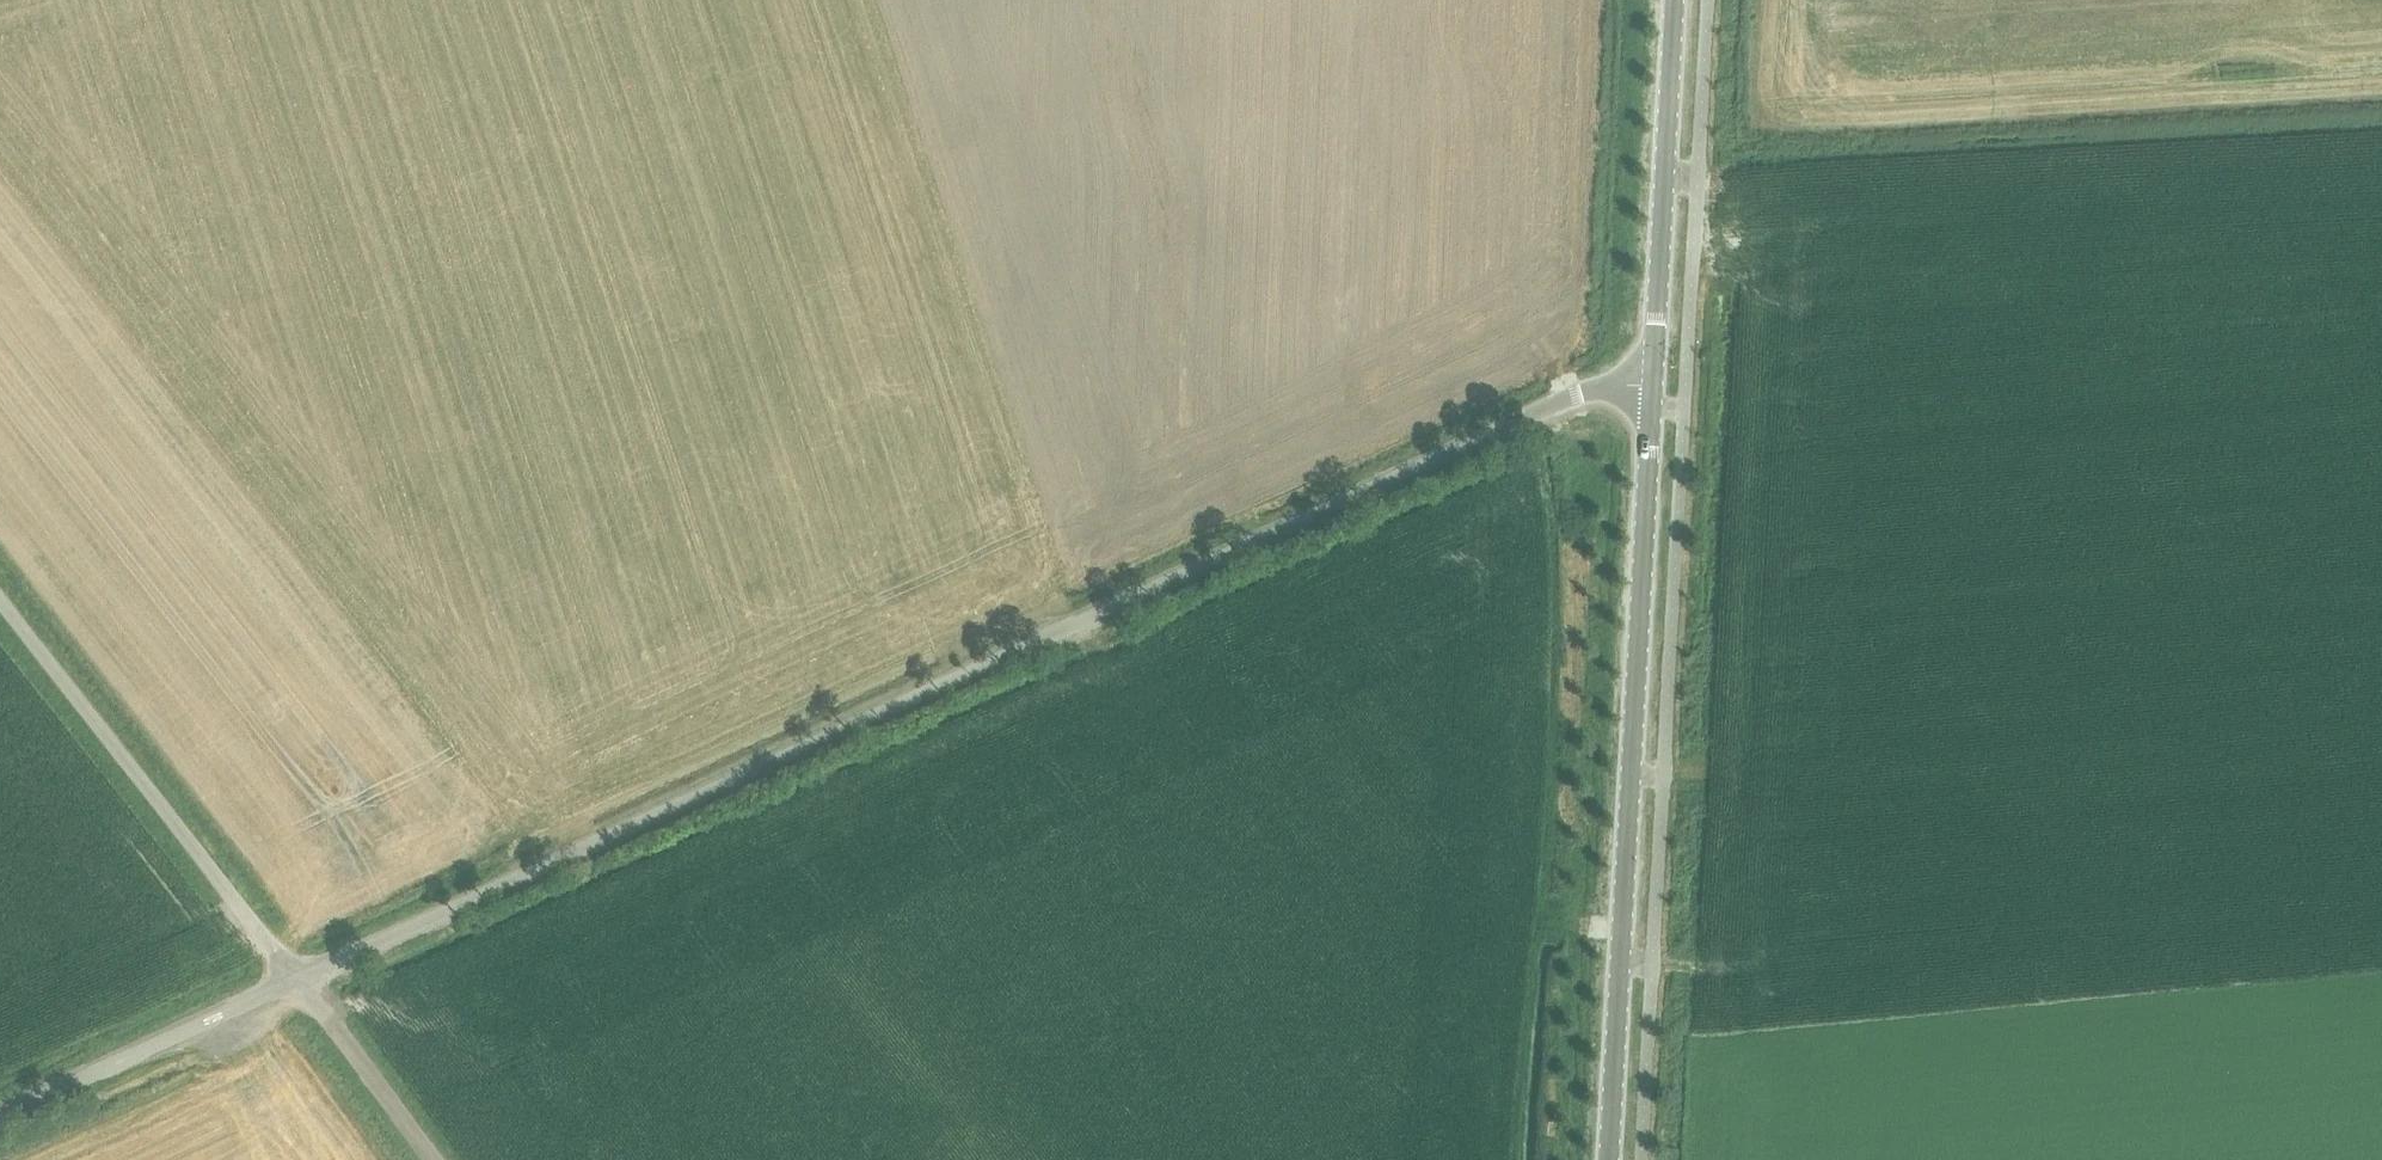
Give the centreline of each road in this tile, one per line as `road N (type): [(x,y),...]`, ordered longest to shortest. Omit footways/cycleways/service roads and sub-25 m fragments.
road 1 (unclassified): [(295,979),(1578,393),(1650,385)]
road 2 (unclassified): [(1608,1159),(1650,385)]
road 3 (unclassified): [(295,979),(0,600)]
road 4 (unclassified): [(1650,385),(1670,0)]
road 5 (unclassified): [(0,1114),(295,979)]
road 6 (track): [(434,1159),(295,979)]

